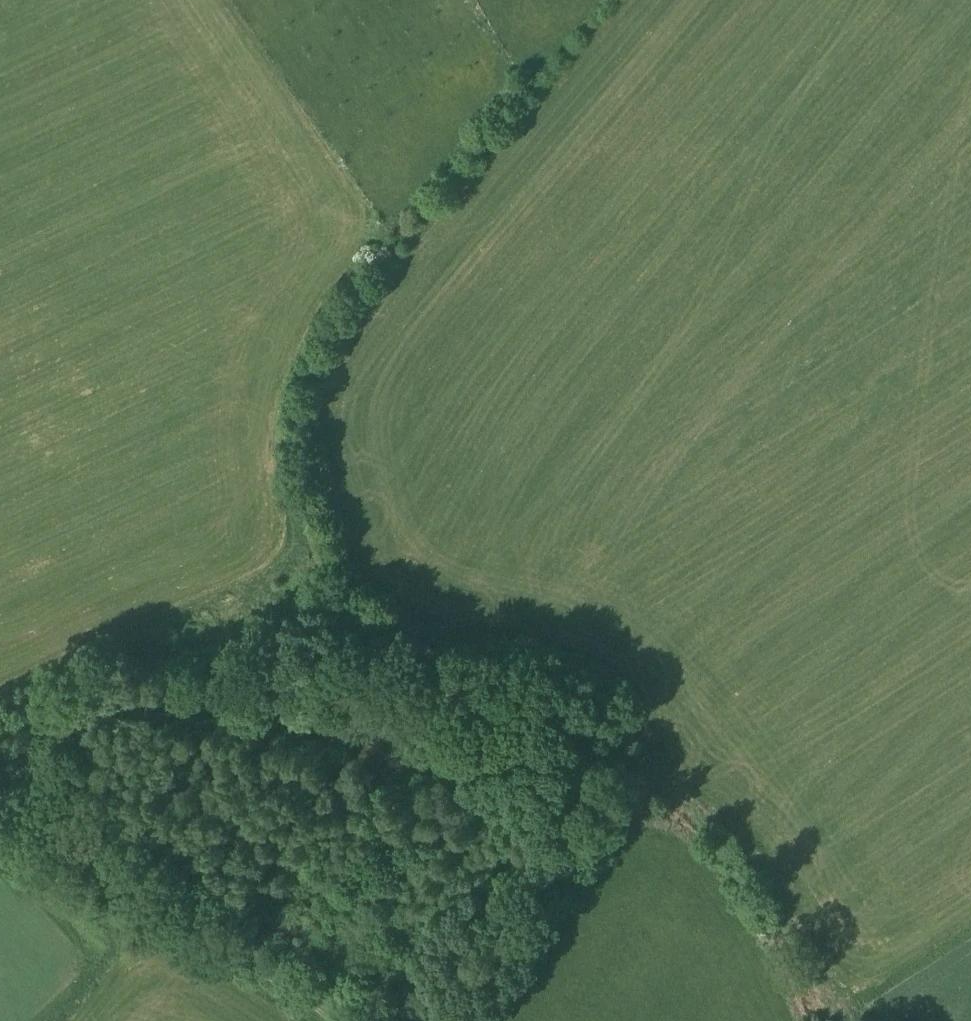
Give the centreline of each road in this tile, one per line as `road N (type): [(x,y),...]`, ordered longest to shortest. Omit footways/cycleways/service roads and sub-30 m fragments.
road 1 (track): [(0,787),(331,1020)]

